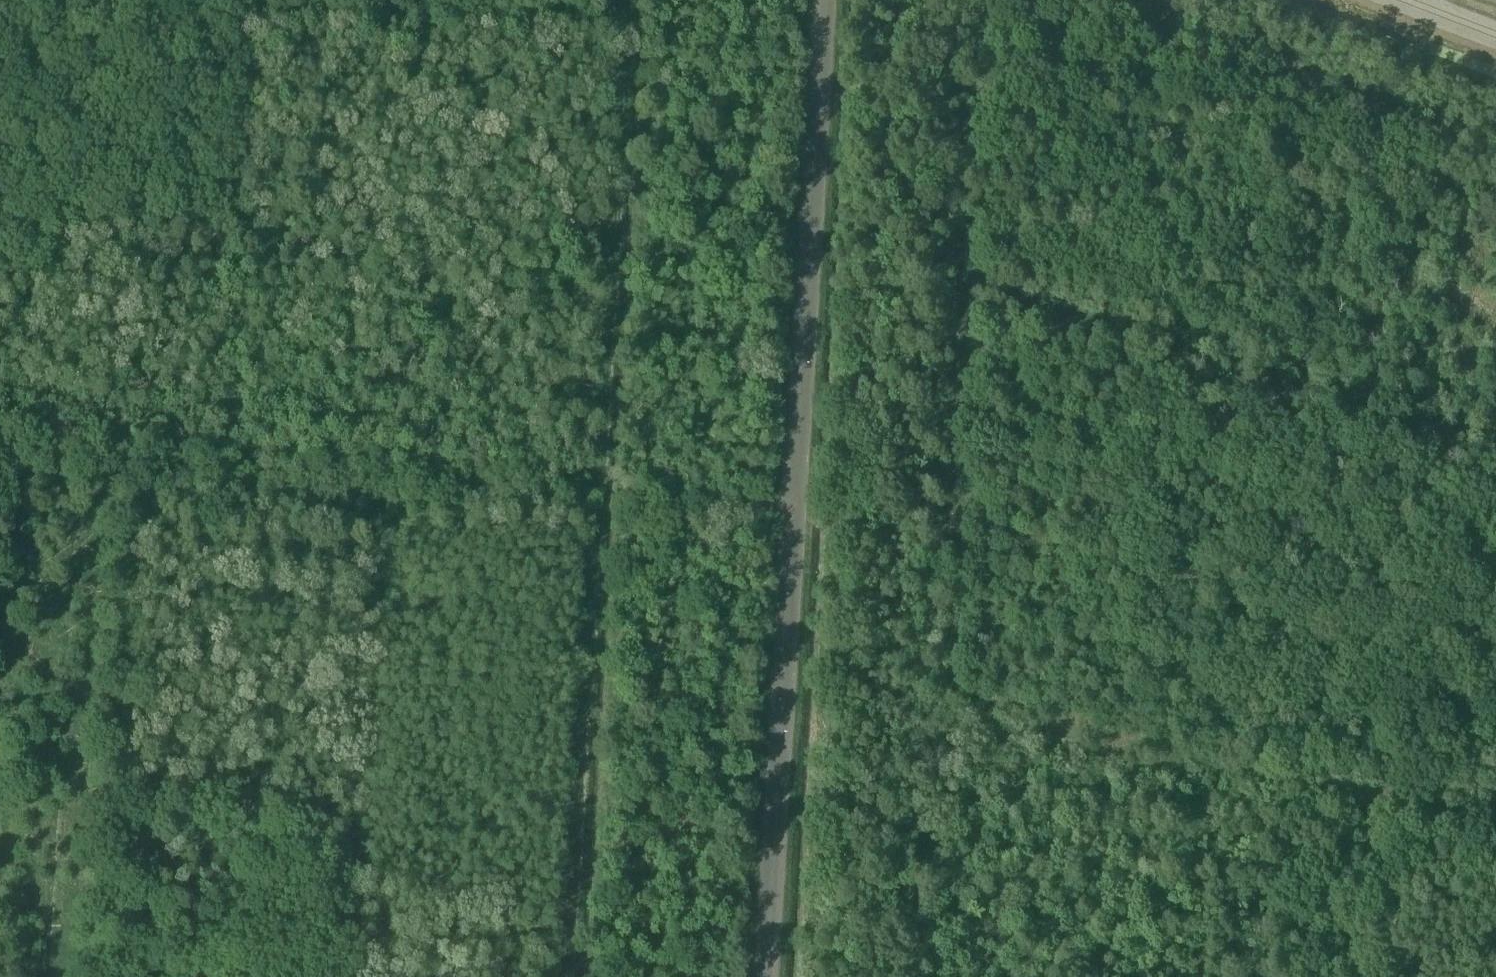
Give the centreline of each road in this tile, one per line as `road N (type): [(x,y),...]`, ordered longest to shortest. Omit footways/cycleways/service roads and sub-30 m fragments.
road 1 (unclassified): [(765,976),(824,0)]

